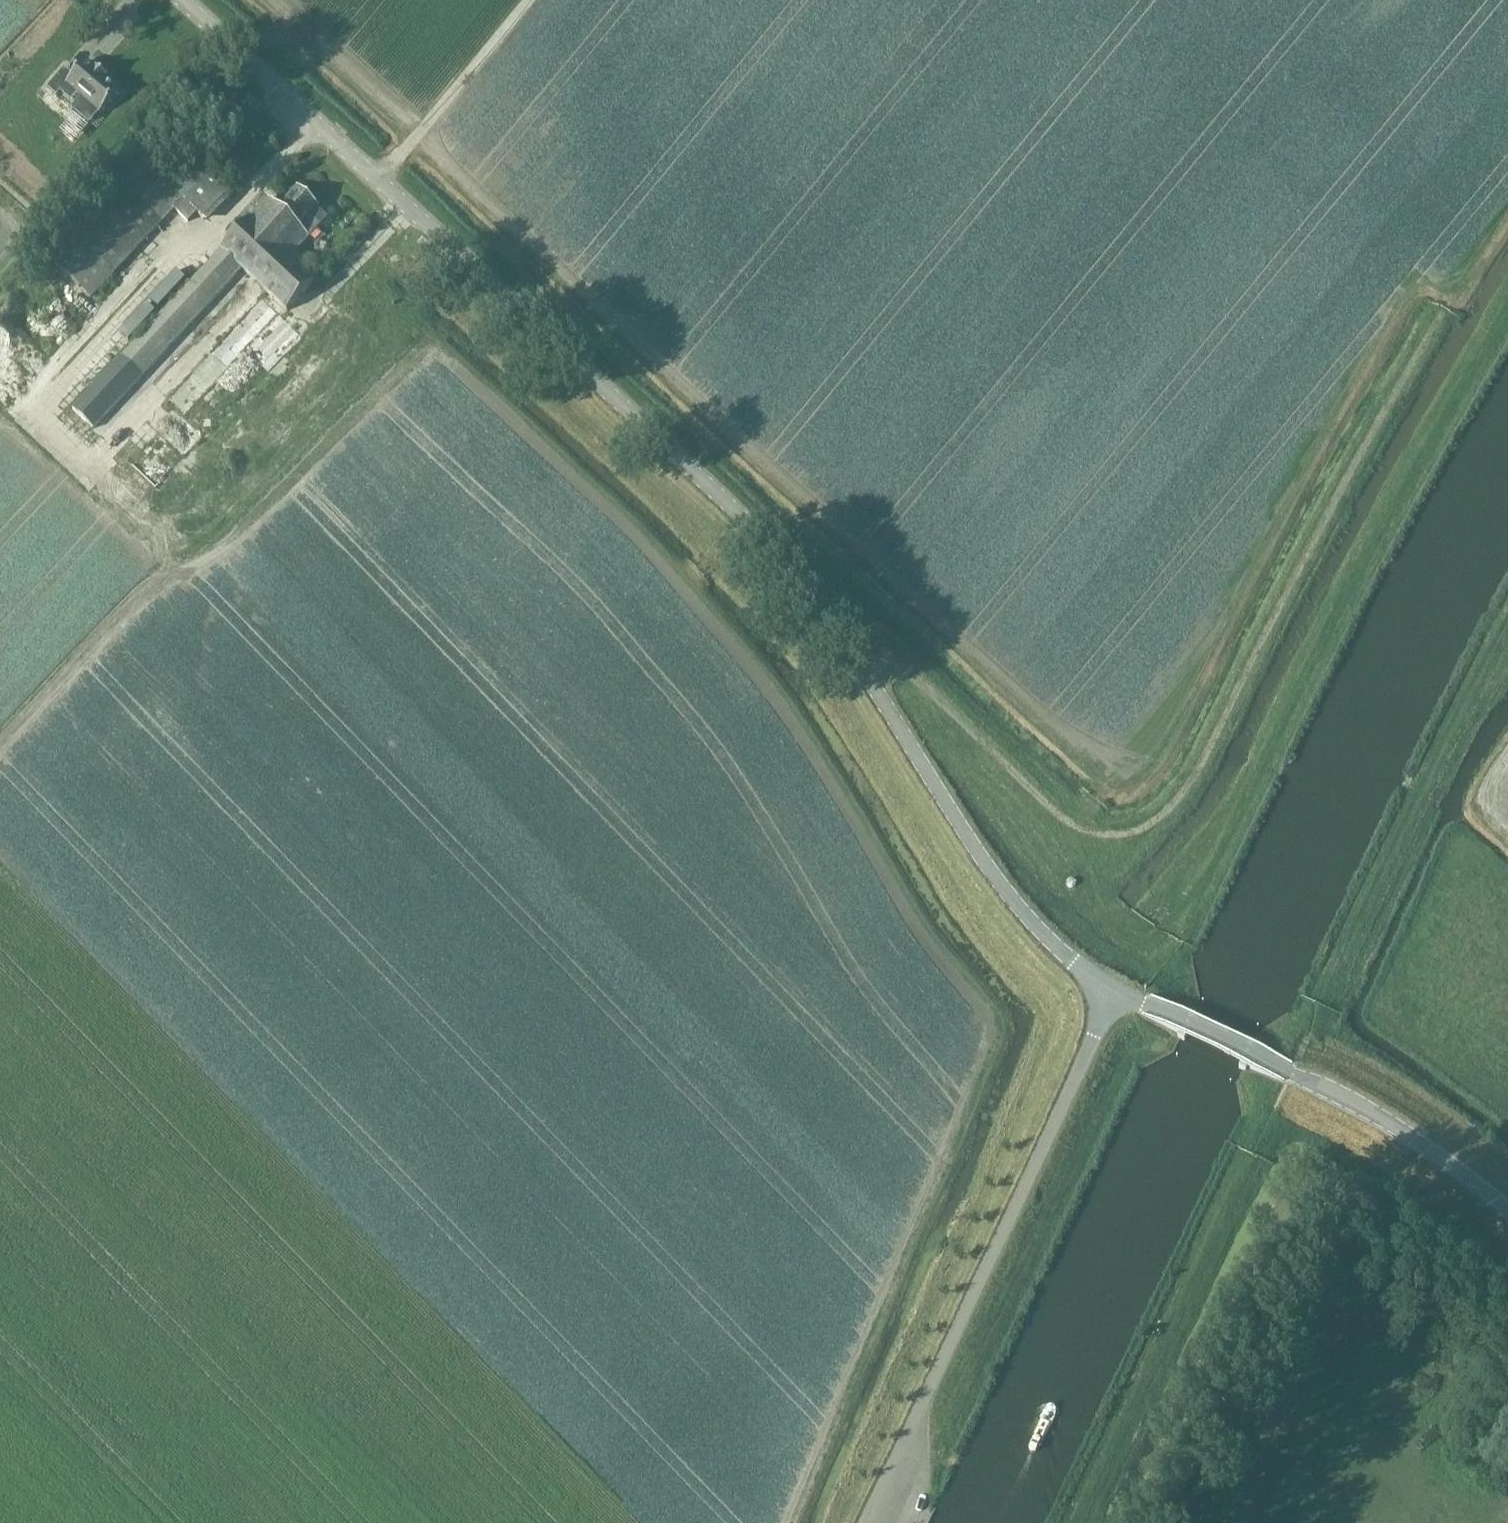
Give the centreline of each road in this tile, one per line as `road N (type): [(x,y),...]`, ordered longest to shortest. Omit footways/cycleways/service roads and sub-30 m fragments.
road 1 (unclassified): [(1114,991),(1048,939),(1007,893),(784,560),(183,0)]
road 2 (track): [(1442,310),(1186,789),(1150,826),(1107,836),(1076,828),(861,634),(826,613)]
road 3 (unclassified): [(871,1522),(1114,991)]
road 4 (unclassified): [(1507,1214),(1420,1146),(1291,1073),(1114,991)]
road 5 (track): [(528,0),(378,181)]

